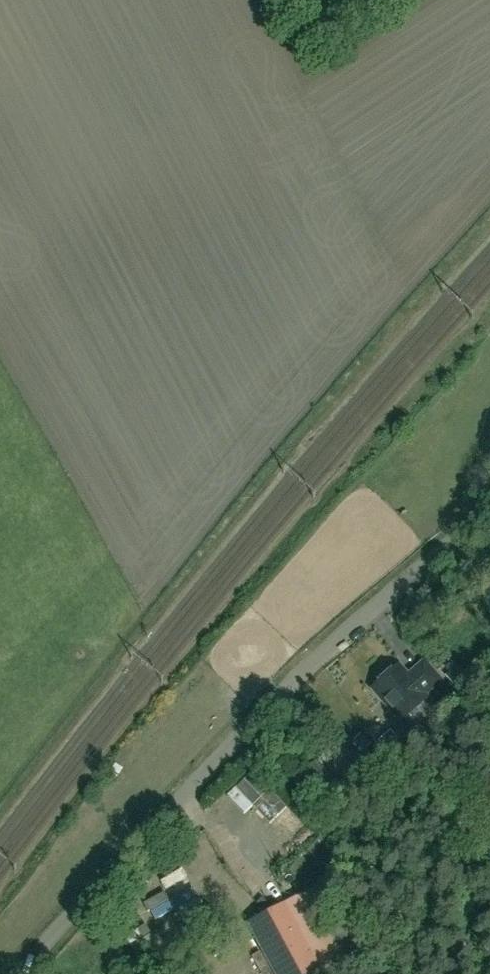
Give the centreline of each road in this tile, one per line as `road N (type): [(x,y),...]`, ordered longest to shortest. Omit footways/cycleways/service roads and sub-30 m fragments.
road 1 (unclassified): [(18,973),(283,689),(489,507)]

